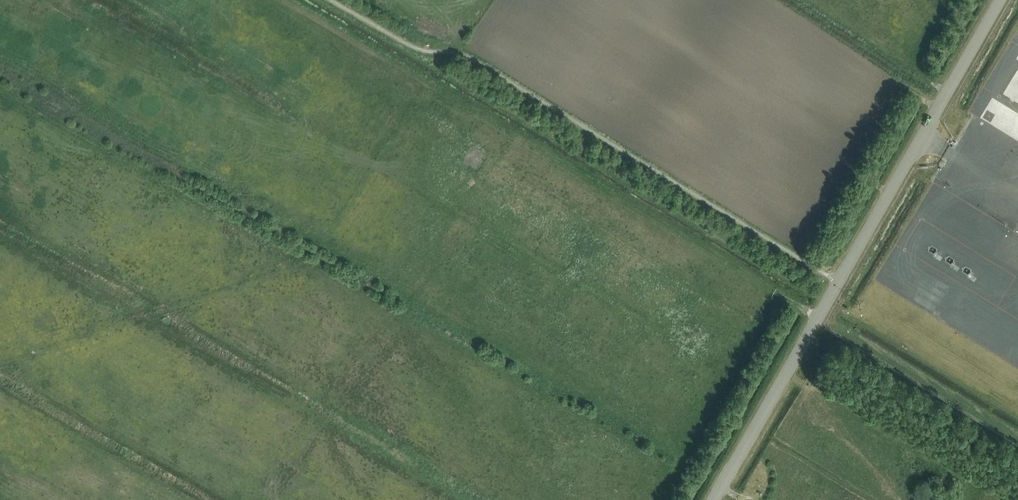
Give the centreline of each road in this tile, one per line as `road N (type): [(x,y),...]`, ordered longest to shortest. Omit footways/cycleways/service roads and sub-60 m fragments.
road 1 (unclassified): [(713,499),(1000,0)]

